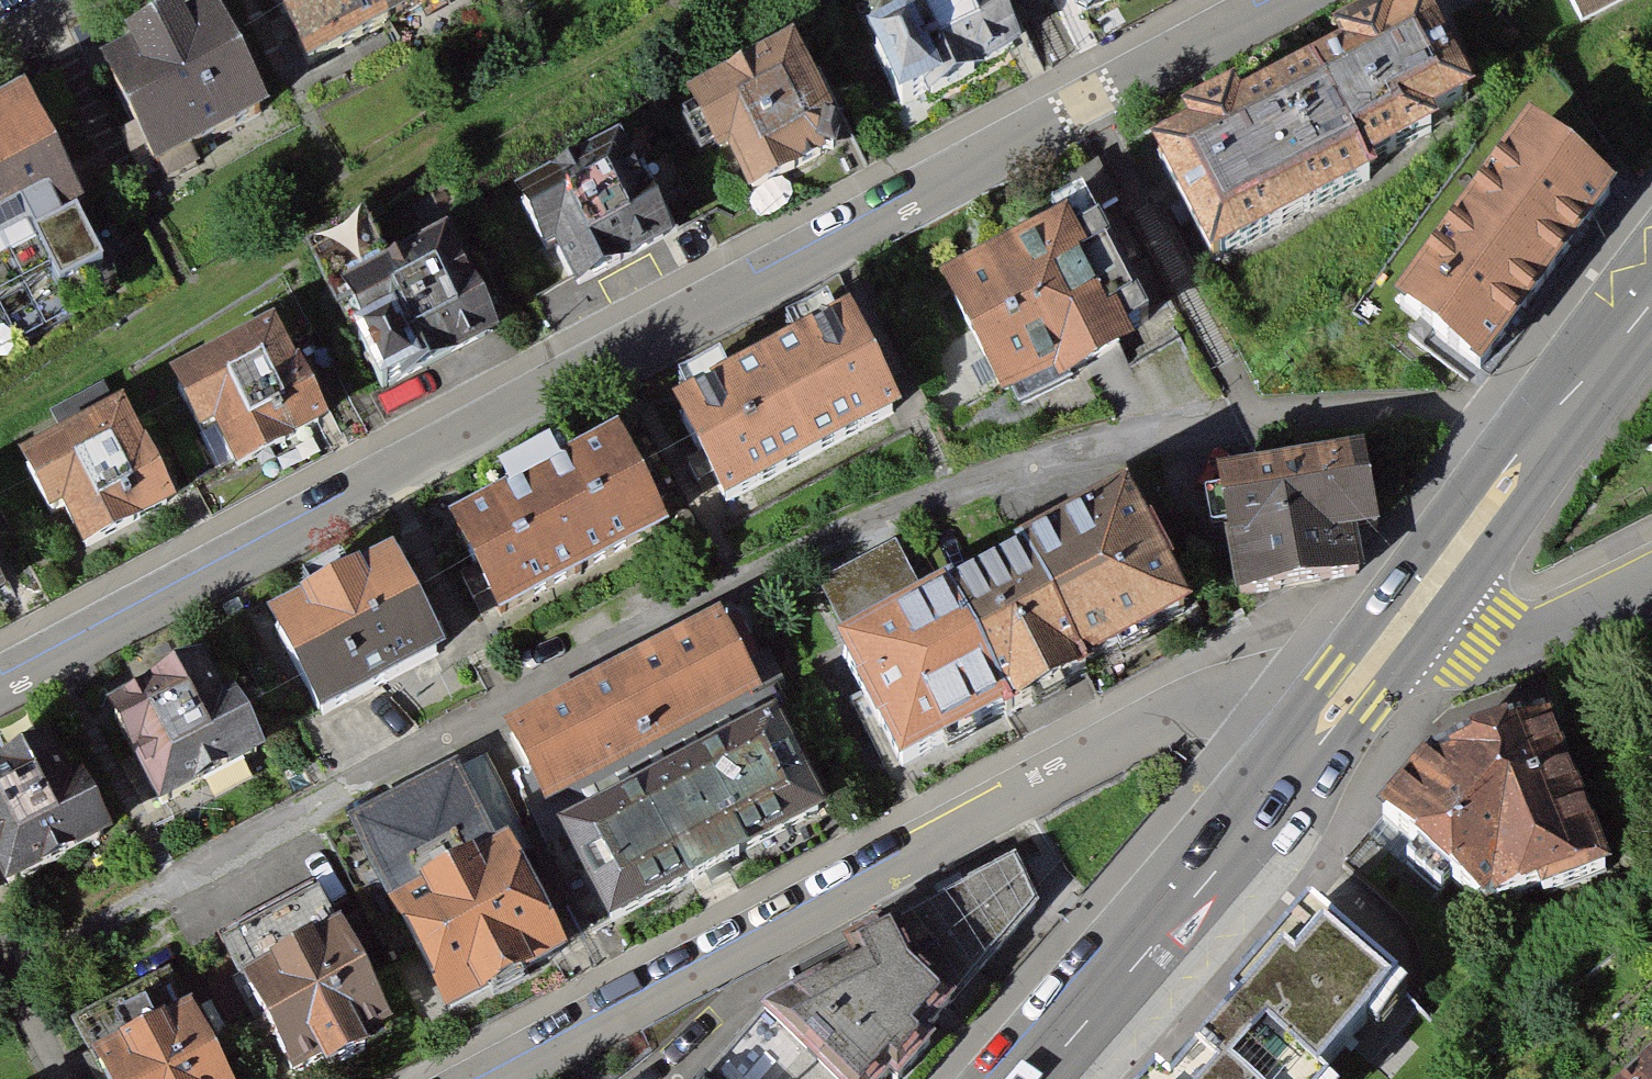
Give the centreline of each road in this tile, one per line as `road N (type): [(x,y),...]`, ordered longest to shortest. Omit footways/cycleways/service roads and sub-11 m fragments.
road 1 (residential): [(0,685),(1267,0)]
road 2 (residential): [(1310,740),(1257,703),(1218,699),(1172,711),(506,1078)]
road 3 (secondary): [(1310,740),(1034,1078)]
road 4 (secondary): [(1651,294),(1422,600)]
road 5 (residential): [(1422,600),(1481,639),(1524,649),(1651,584)]
road 6 (secondary): [(1422,600),(1310,740)]

